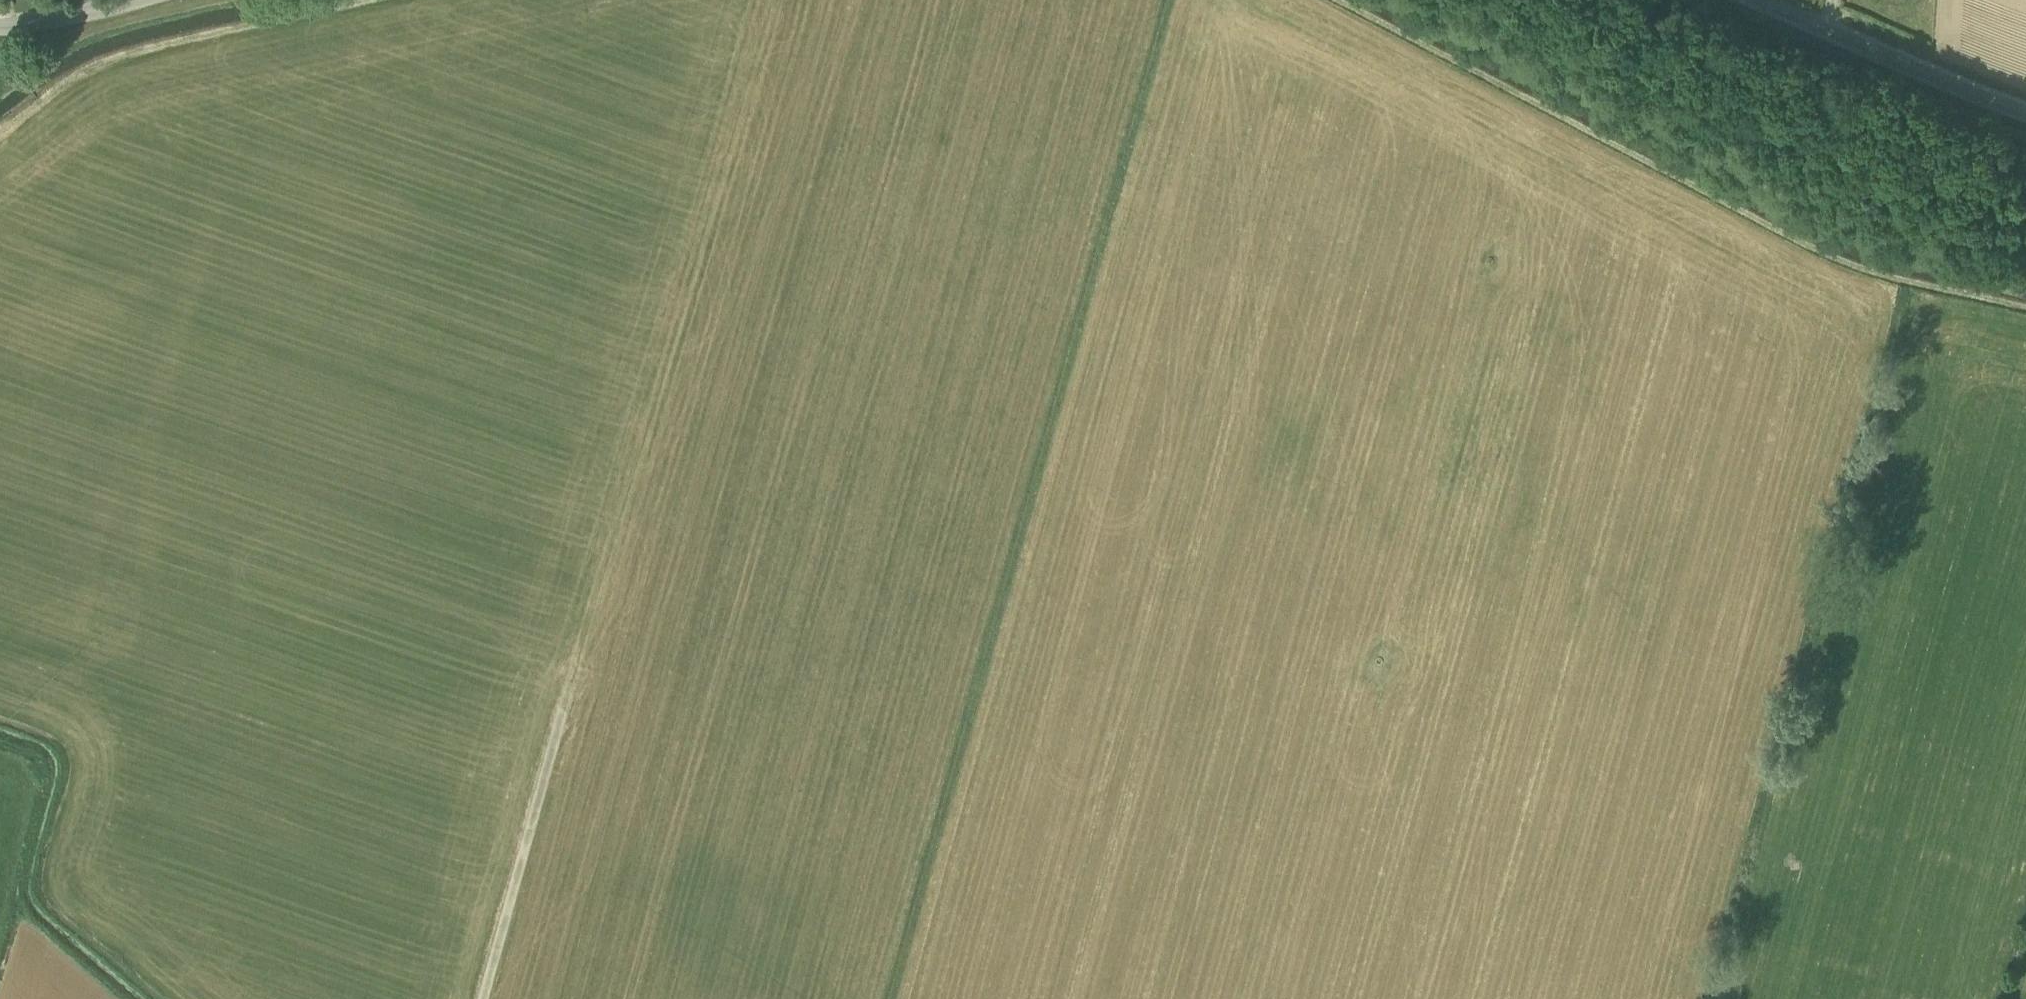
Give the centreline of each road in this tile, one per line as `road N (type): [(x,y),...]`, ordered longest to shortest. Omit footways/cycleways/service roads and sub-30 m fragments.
road 1 (unclassified): [(2025,113),(1761,0)]
road 2 (unclassified): [(152,0),(0,31)]

